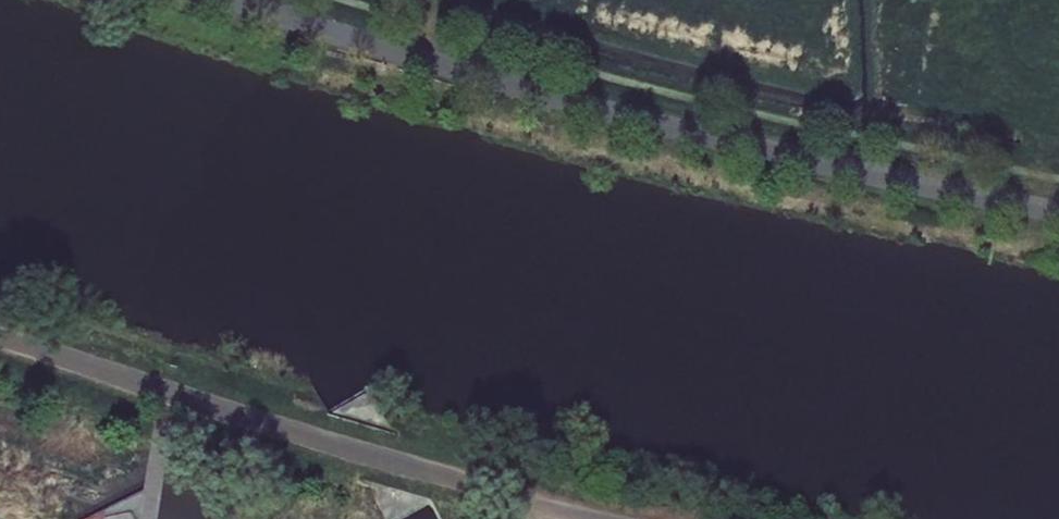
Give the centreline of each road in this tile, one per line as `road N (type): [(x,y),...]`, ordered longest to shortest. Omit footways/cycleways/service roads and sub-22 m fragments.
road 1 (unclassified): [(237,0),(418,59)]

